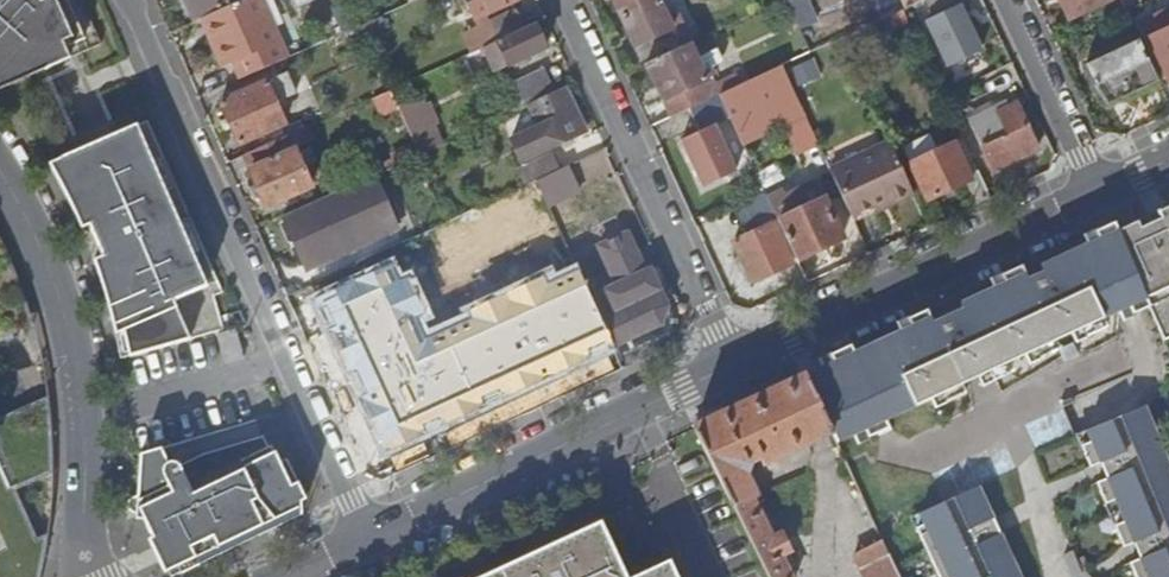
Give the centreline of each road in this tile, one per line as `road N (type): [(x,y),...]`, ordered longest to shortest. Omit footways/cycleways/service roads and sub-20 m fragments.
road 1 (residential): [(365,538),(129,0)]
road 2 (residential): [(0,174),(40,248),(78,373),(81,576)]
road 3 (residential): [(731,366),(365,538)]
road 4 (residential): [(566,0),(731,366)]
road 5 (residential): [(1091,192),(731,366)]
road 6 (residential): [(1091,192),(1005,0)]

